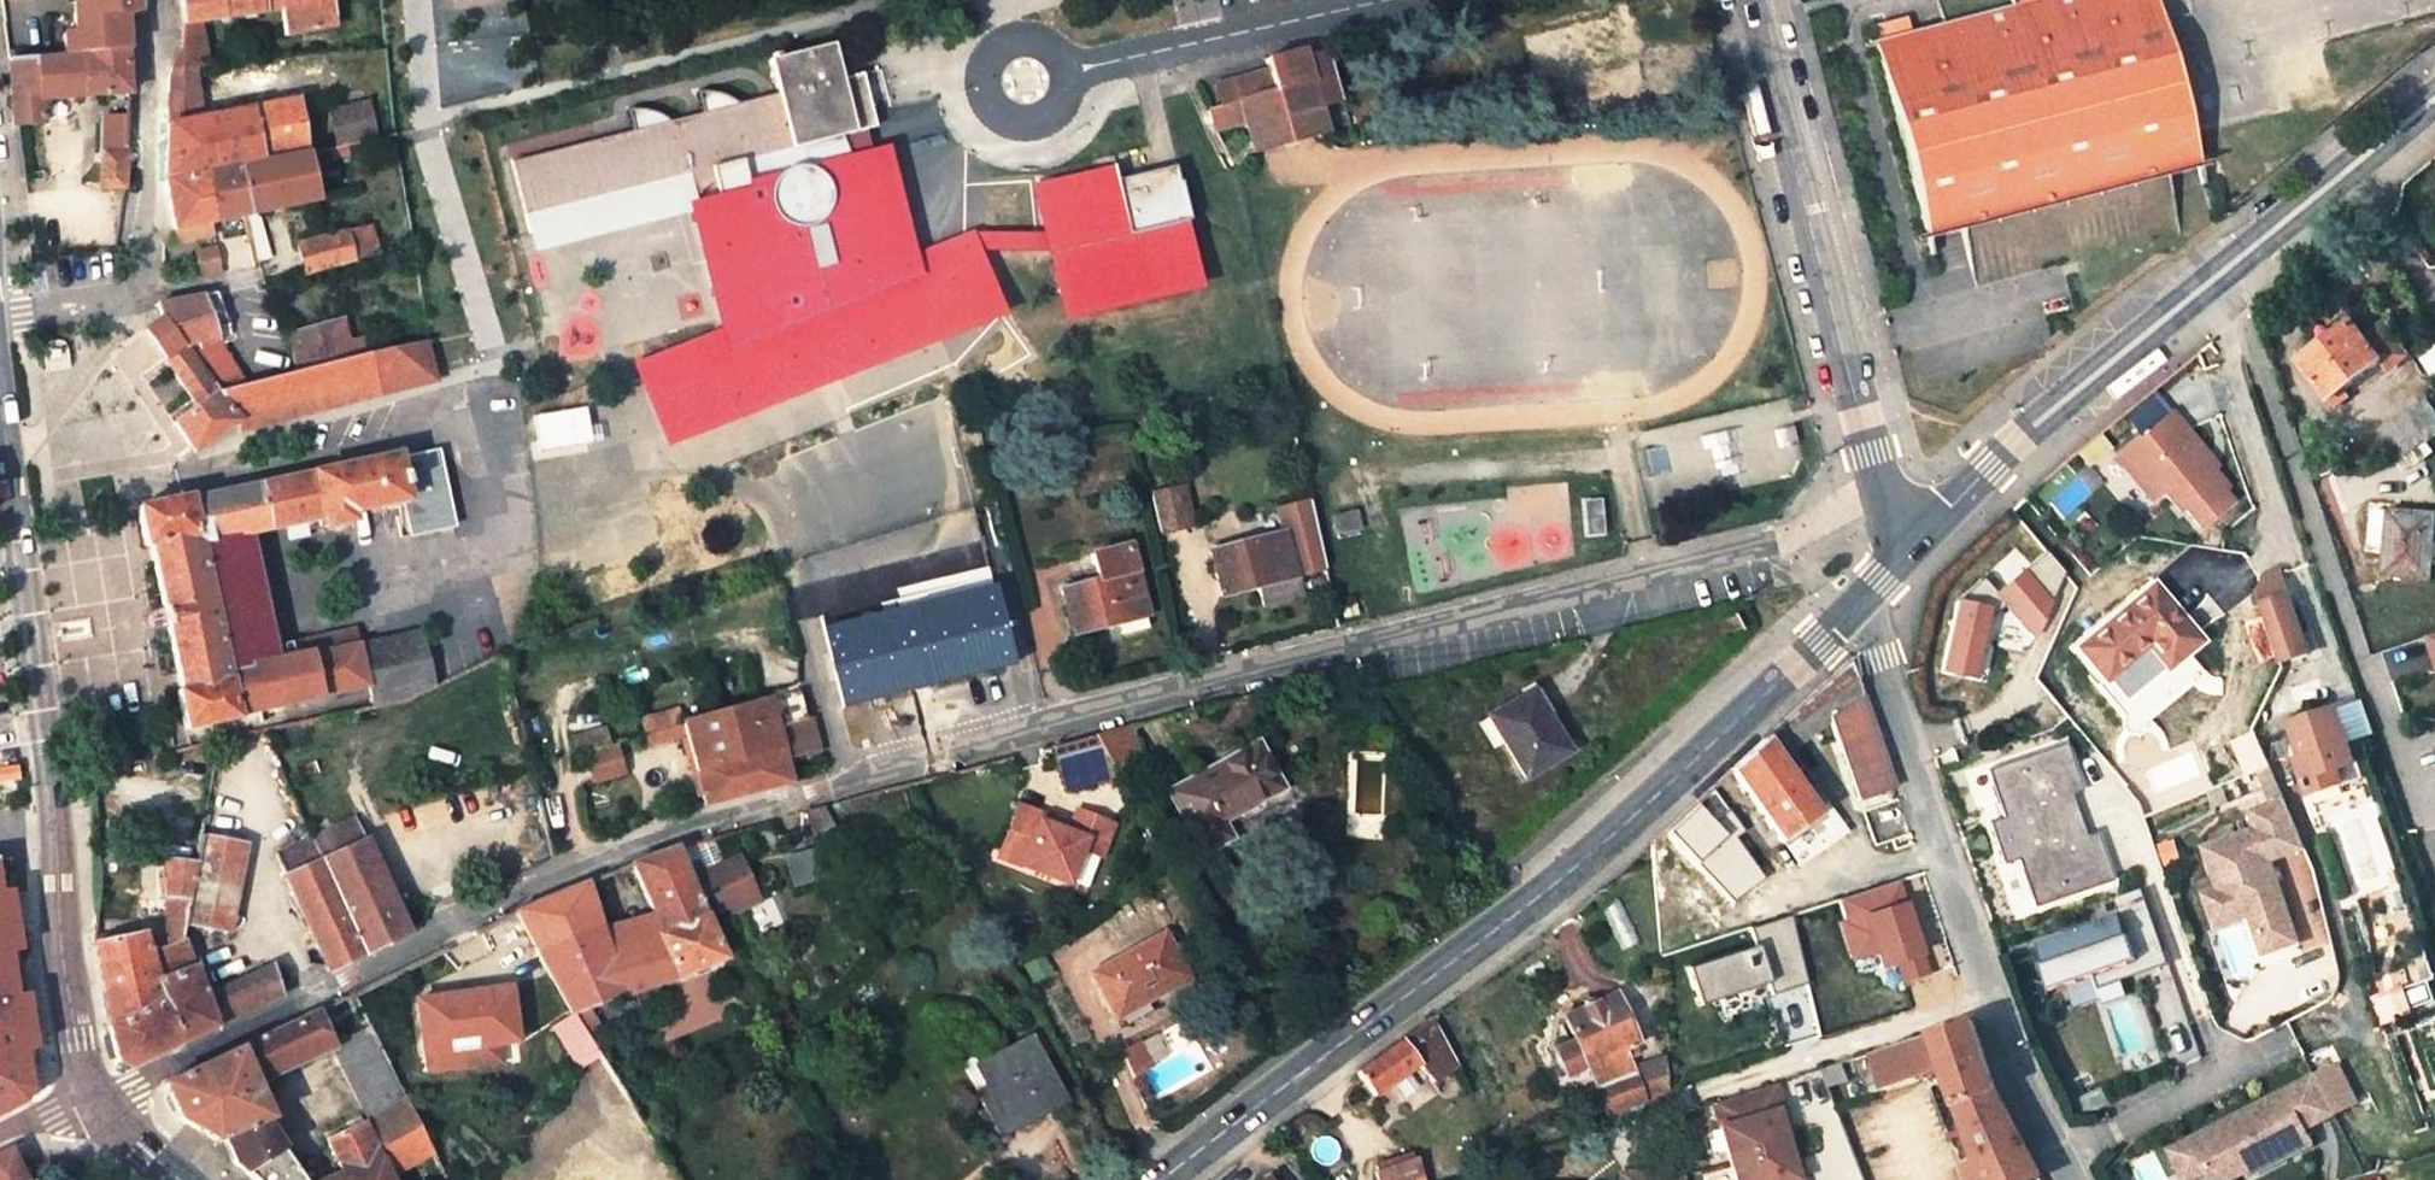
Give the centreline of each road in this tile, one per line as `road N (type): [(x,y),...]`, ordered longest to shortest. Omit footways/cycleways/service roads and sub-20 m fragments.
road 1 (residential): [(92,1103),(435,935),(722,814),(1143,693),(1381,642)]
road 2 (secondary): [(1858,610),(1569,881),(1170,1179)]
road 3 (secondary): [(2434,104),(2106,371),(1915,549)]
road 4 (residential): [(2075,1179),(1858,610)]
road 5 (residential): [(1884,487),(1795,541),(1381,642)]
road 6 (residential): [(1872,451),(1760,0)]
road 7 (residential): [(0,320),(145,291),(154,0)]
road 8 (residential): [(1026,82),(1399,0)]
road 9 (tertiary): [(50,822),(7,462)]
road 10 (tertiary): [(92,1103),(58,961),(50,822)]
road 11 (residential): [(7,462),(149,491)]

